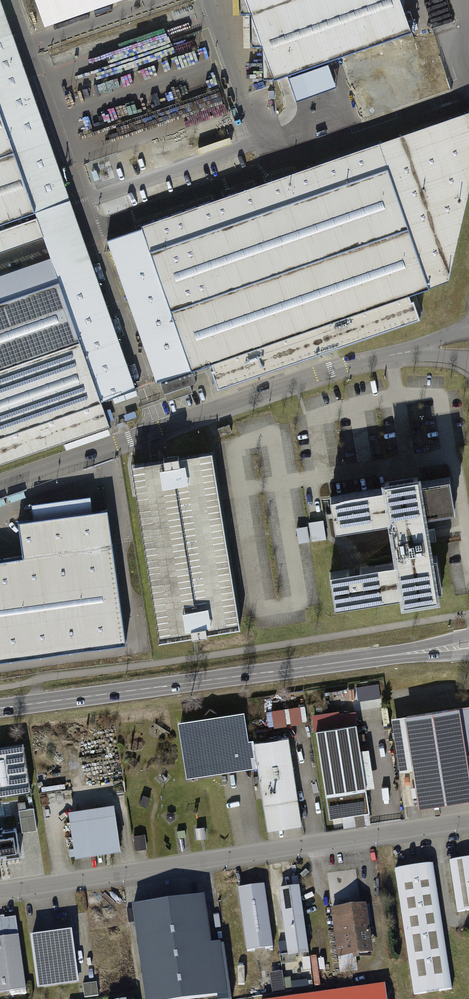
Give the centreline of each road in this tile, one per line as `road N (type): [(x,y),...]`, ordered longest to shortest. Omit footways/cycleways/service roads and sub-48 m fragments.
road 1 (unclassified): [(468,346),(303,377),(0,483)]
road 2 (residential): [(0,894),(468,822)]
road 3 (primary): [(468,644),(0,708)]

